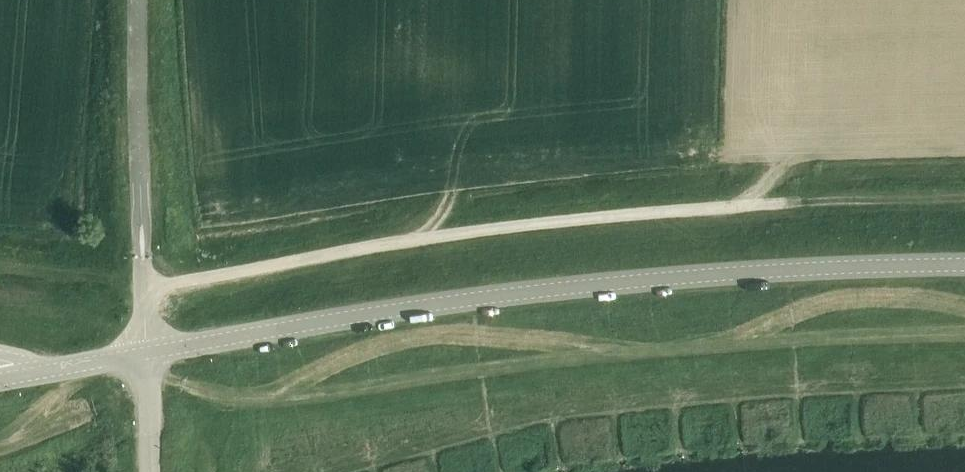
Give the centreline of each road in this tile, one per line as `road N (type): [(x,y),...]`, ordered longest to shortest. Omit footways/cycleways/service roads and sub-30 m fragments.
road 1 (tertiary): [(964,264),(756,270),(547,289),(146,351)]
road 2 (track): [(964,332),(830,333),(576,353),(330,400),(148,393)]
road 3 (unclassified): [(802,200),(477,230),(145,285)]
road 4 (track): [(964,199),(802,200)]
road 5 (tertiary): [(17,374),(146,351)]
road 6 (tertiary): [(153,471),(146,351)]

